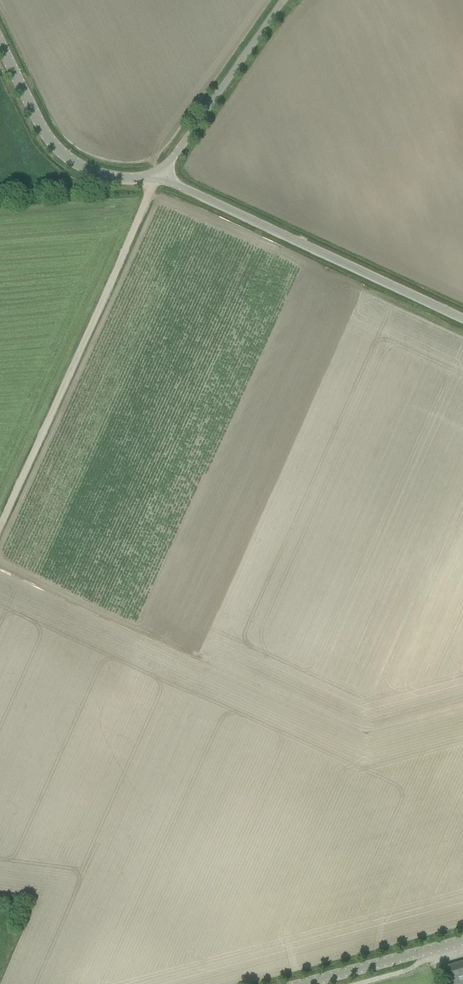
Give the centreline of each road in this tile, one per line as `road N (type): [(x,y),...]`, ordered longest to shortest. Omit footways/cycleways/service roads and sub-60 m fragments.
road 1 (track): [(161,181),(0,526)]
road 2 (unclassified): [(462,322),(161,181)]
road 3 (unclassified): [(0,39),(46,132),(65,152),(100,175),(161,181)]
road 4 (unclassified): [(161,181),(288,0)]
road 5 (tertiary): [(303,983),(462,939)]

